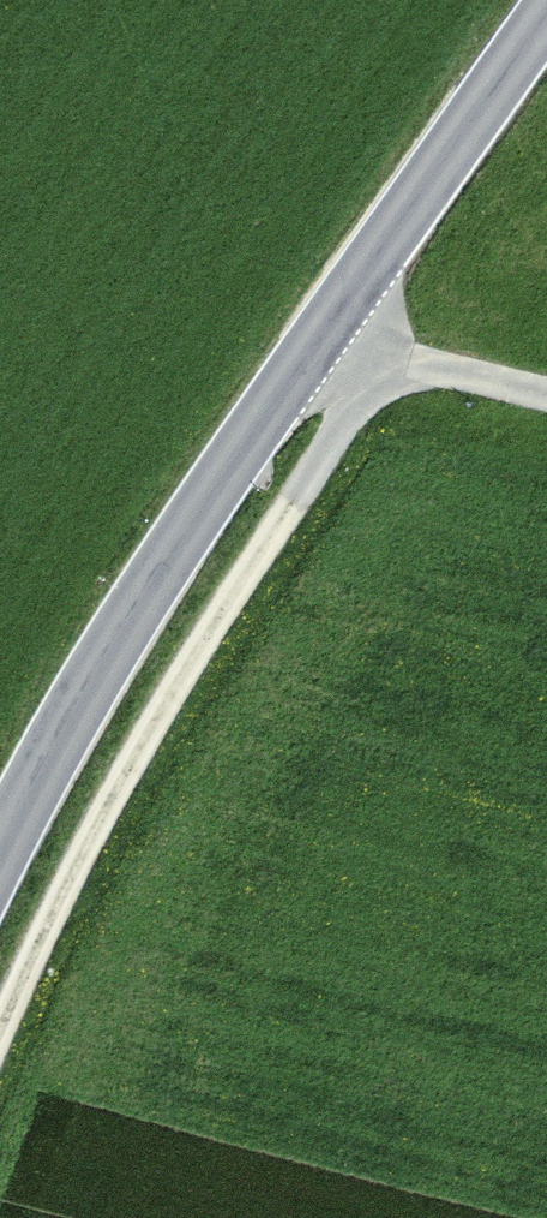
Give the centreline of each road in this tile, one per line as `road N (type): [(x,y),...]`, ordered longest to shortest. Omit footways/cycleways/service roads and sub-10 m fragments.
road 1 (tertiary): [(546,15),(202,507),(0,850)]
road 2 (track): [(385,354),(112,800),(0,1035)]
road 3 (track): [(546,394),(319,338)]

